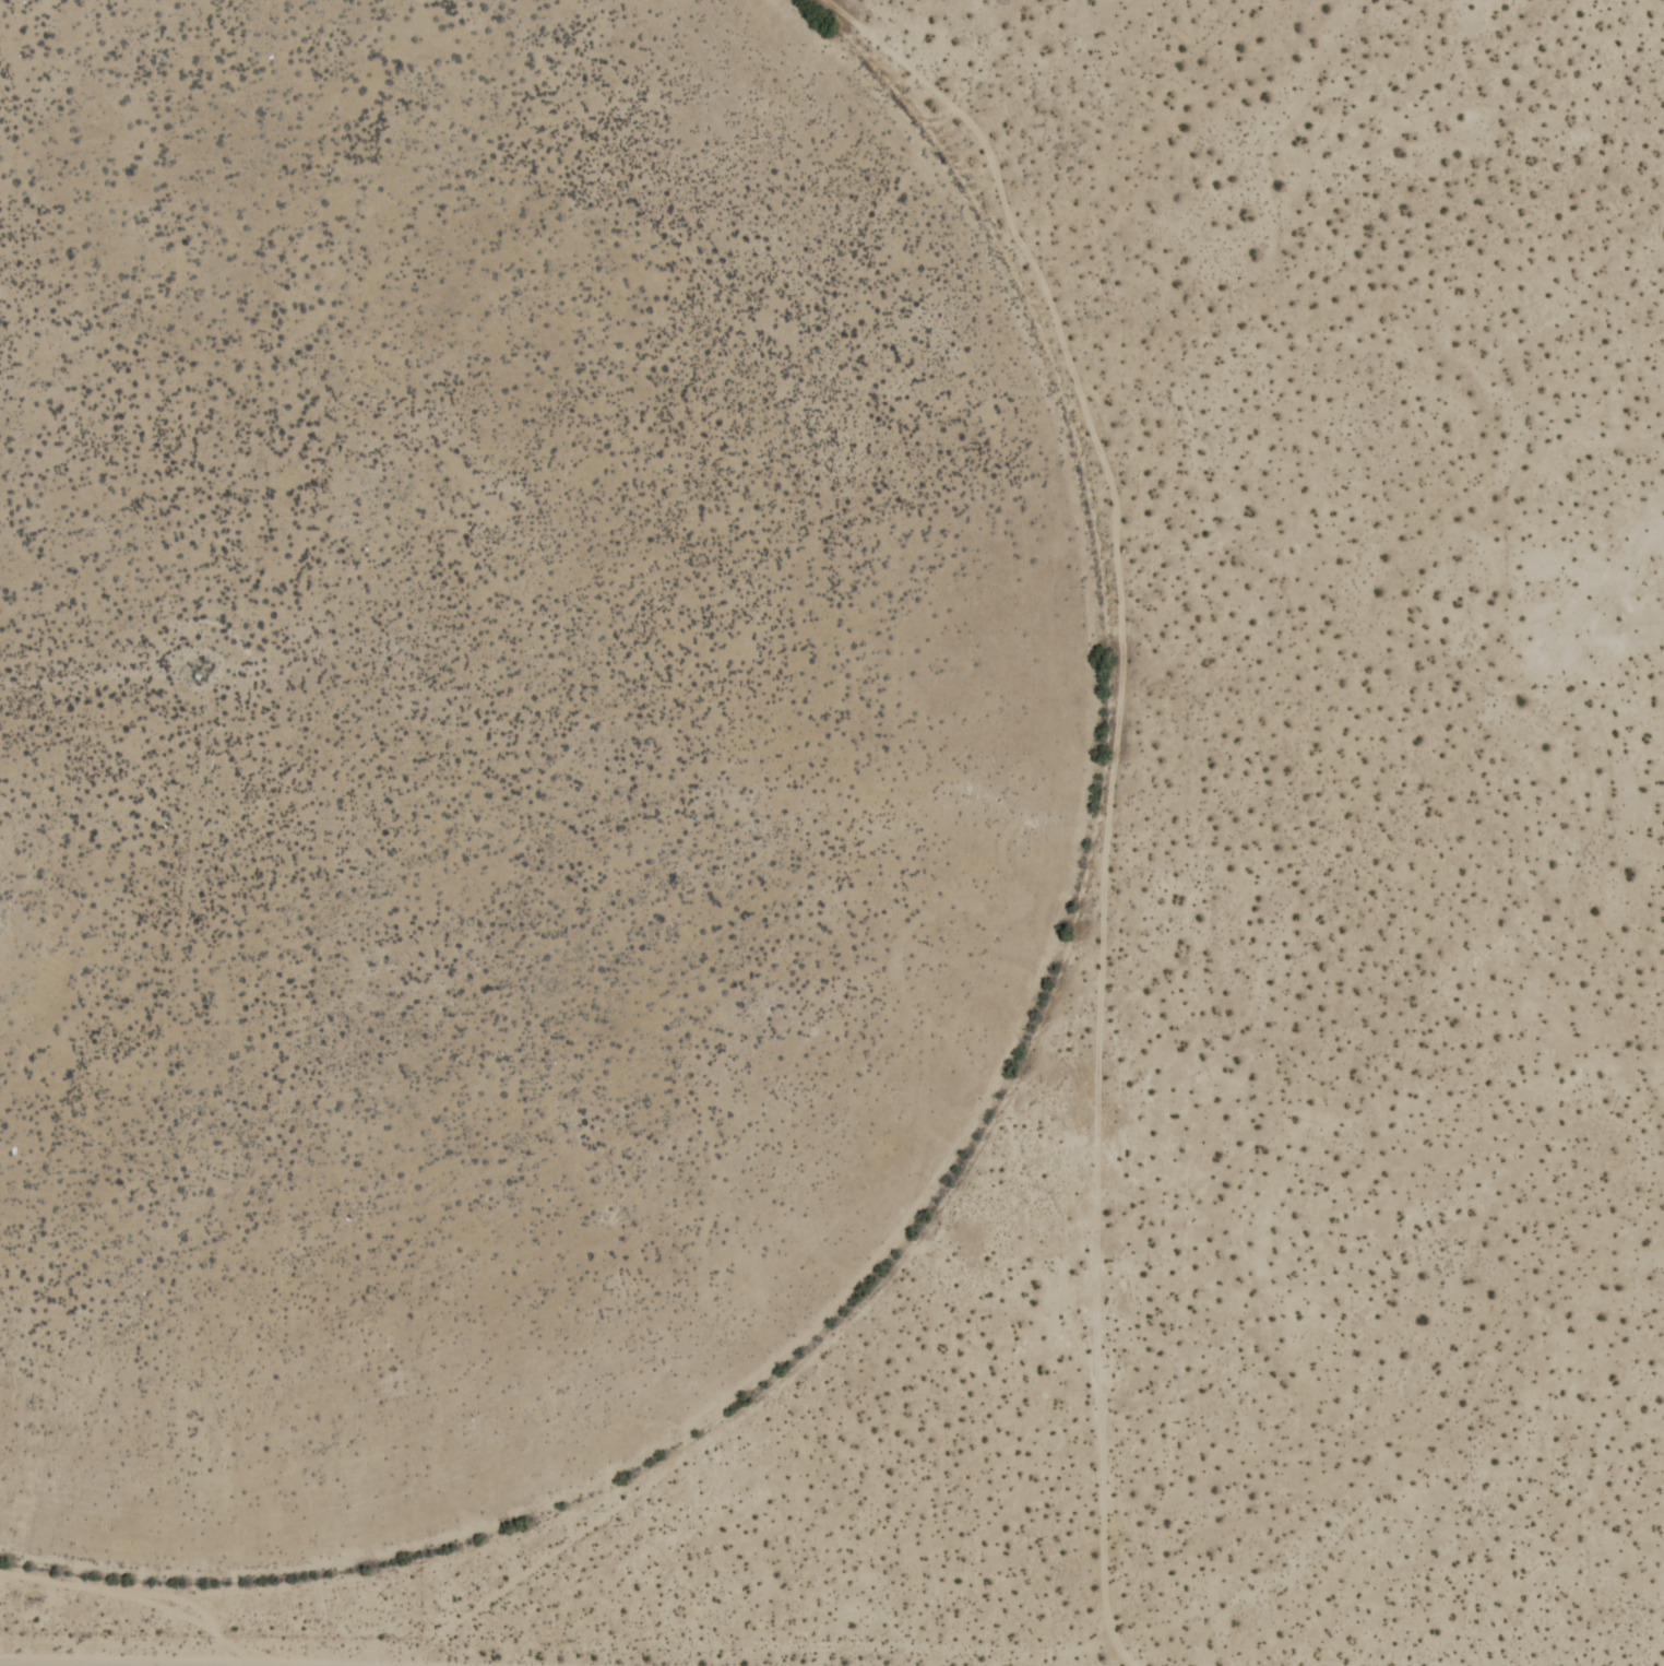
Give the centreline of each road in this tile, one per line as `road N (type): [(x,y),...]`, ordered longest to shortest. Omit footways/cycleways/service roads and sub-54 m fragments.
road 1 (track): [(0,1662),(303,1665)]

